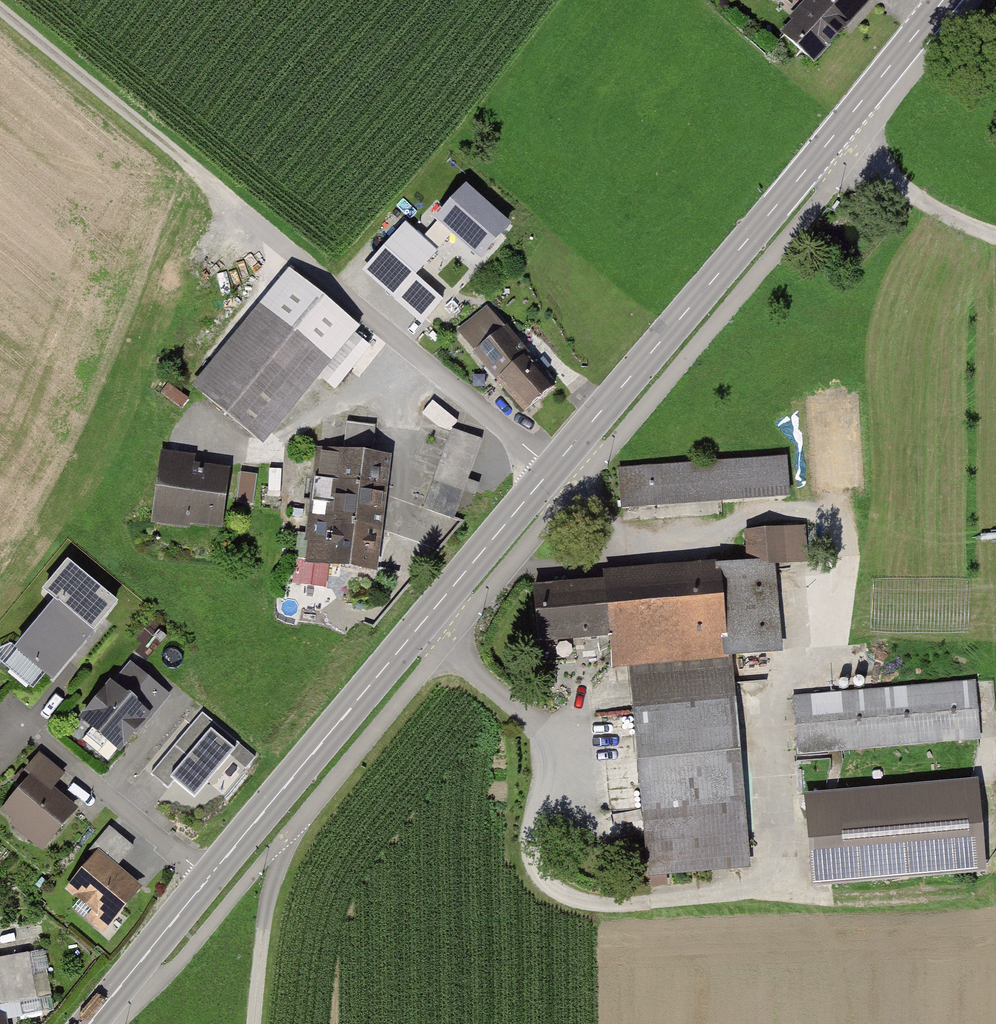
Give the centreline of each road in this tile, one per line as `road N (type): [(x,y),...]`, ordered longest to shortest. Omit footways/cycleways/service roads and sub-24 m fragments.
road 1 (primary): [(551,469),(943,0)]
road 2 (primary): [(208,879),(551,469)]
road 3 (residential): [(248,213),(551,469)]
road 4 (track): [(0,8),(248,213)]
road 5 (residential): [(208,879),(0,703)]
road 6 (track): [(443,646),(286,836)]
road 7 (track): [(286,836),(263,932),(255,1023)]
road 8 (track): [(995,234),(851,158)]
road 9 (primary): [(109,1000),(208,879)]

